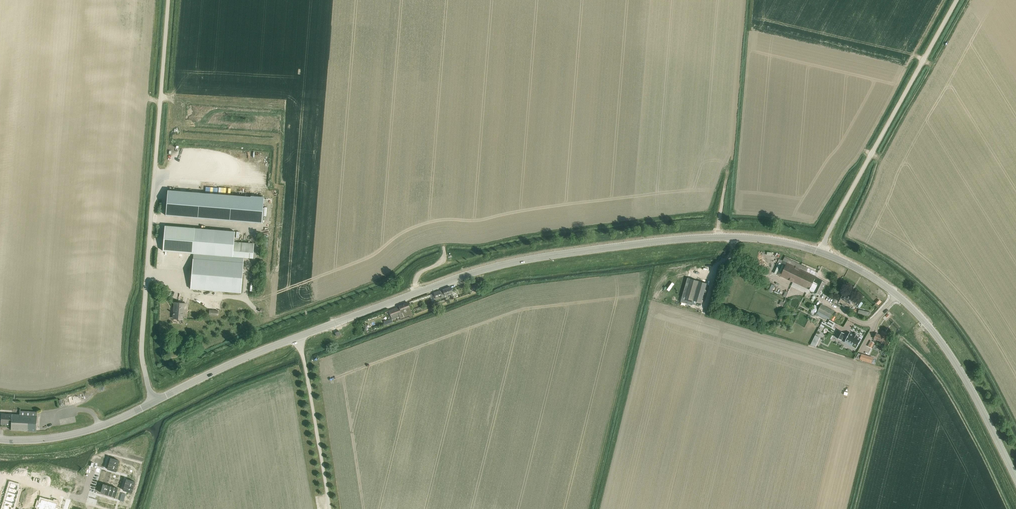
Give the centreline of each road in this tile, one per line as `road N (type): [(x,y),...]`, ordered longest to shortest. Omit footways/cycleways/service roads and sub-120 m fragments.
road 1 (tertiary): [(819,252),(719,237),(521,261),(266,349),(155,401)]
road 2 (unclassified): [(155,401),(142,344),(168,0)]
road 3 (unclassified): [(819,252),(957,0)]
road 4 (tertiary): [(1015,479),(941,343),(896,295)]
road 5 (tertiary): [(0,440),(83,432),(155,401)]

